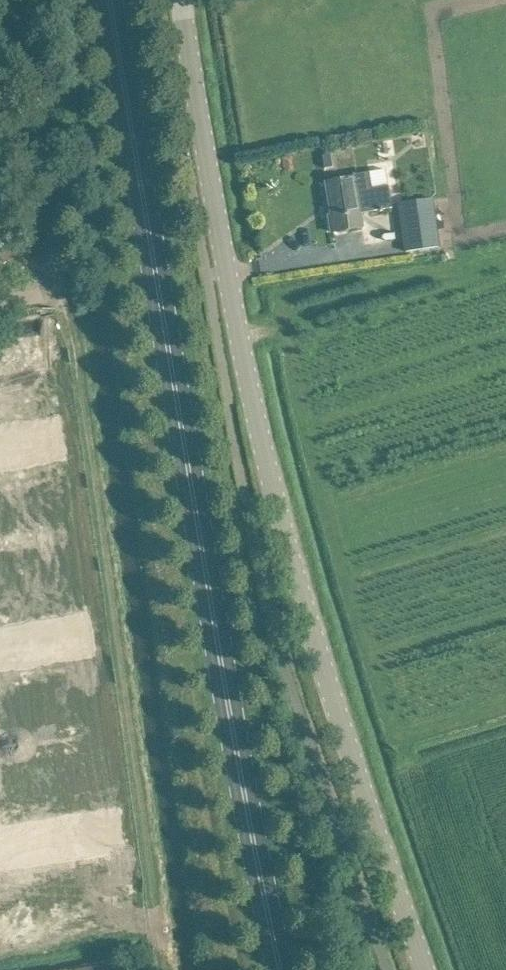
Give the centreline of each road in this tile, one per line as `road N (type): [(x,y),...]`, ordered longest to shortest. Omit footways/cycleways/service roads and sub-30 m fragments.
road 1 (unclassified): [(425,969),(260,431),(181,0)]
road 2 (primary): [(281,969),(110,0)]

